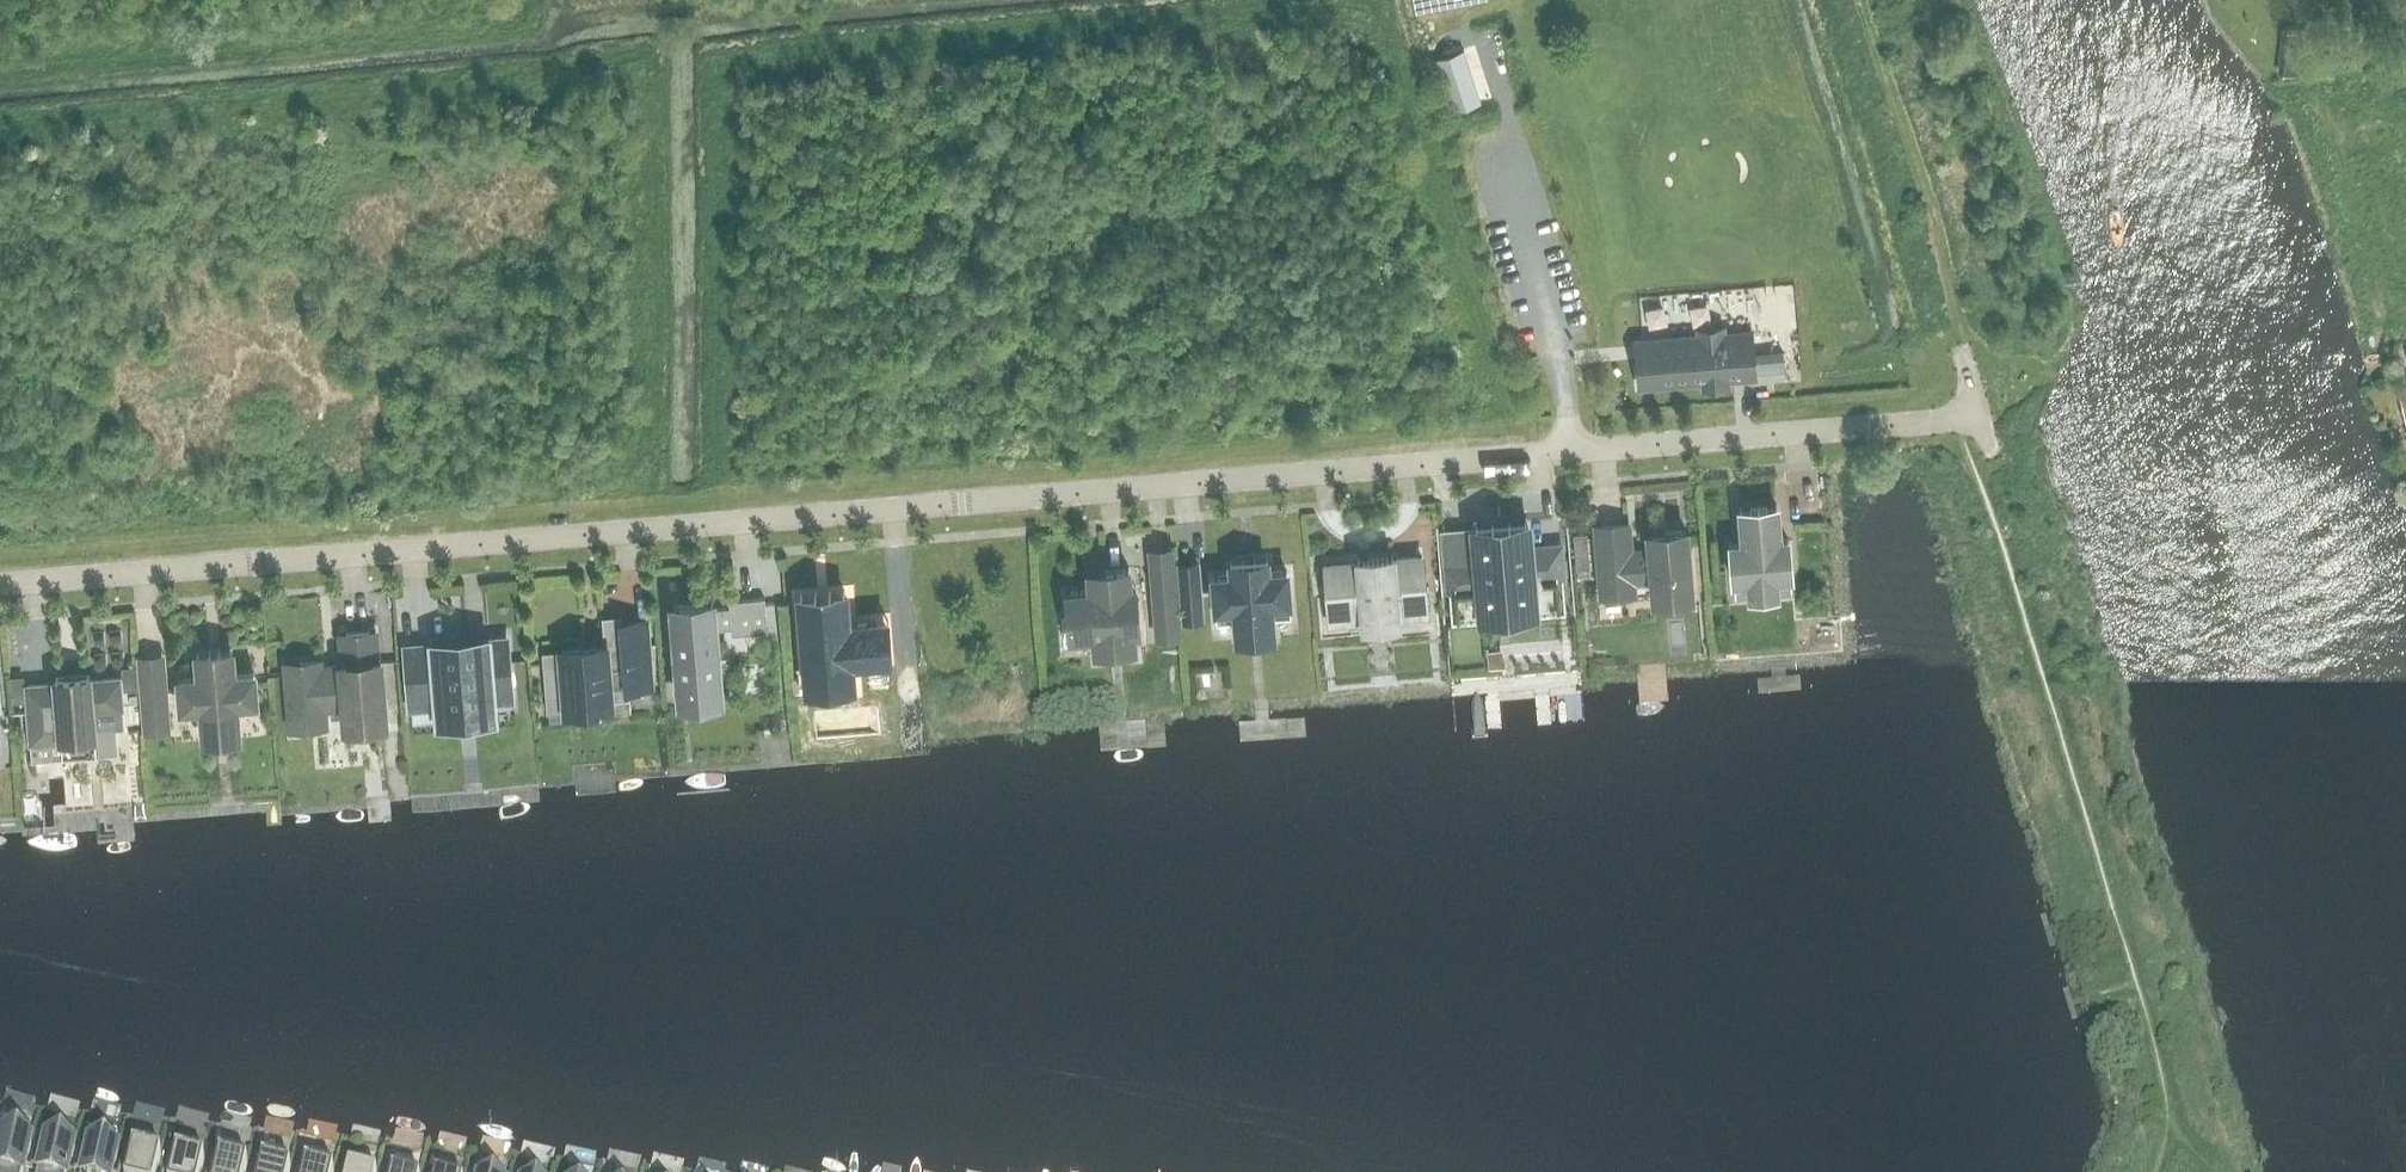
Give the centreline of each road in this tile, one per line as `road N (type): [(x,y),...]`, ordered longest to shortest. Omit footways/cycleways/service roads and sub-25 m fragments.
road 1 (residential): [(0,586),(1982,417)]

